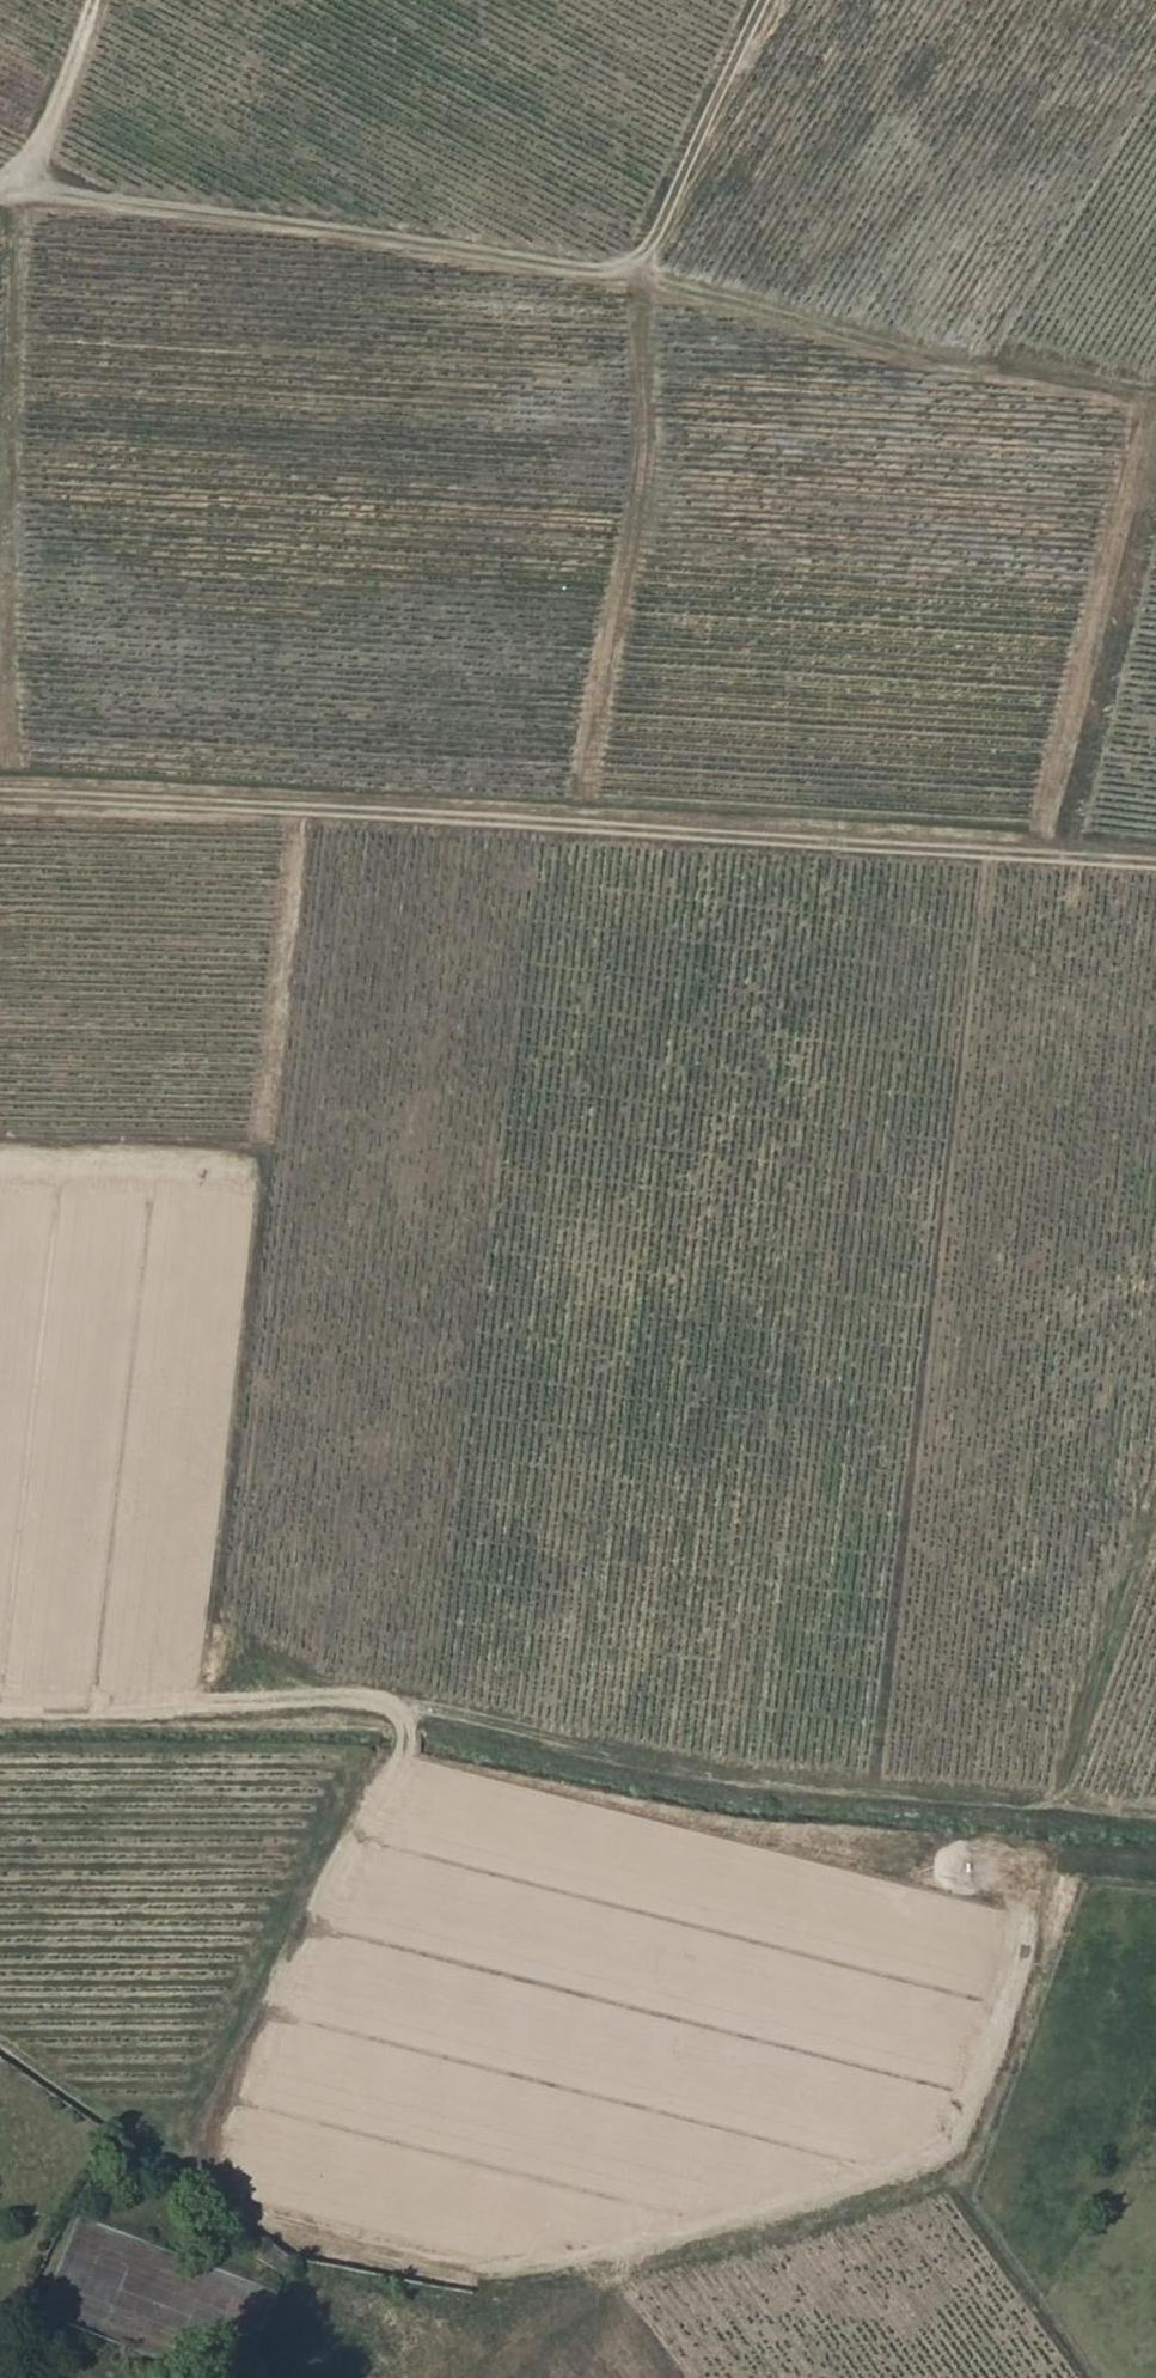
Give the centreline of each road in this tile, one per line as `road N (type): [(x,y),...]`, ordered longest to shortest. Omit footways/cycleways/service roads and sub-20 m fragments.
road 1 (track): [(1155,867),(298,811),(0,800)]
road 2 (track): [(0,1709),(348,1724),(415,1717)]
road 3 (track): [(956,2179),(1094,2377)]

